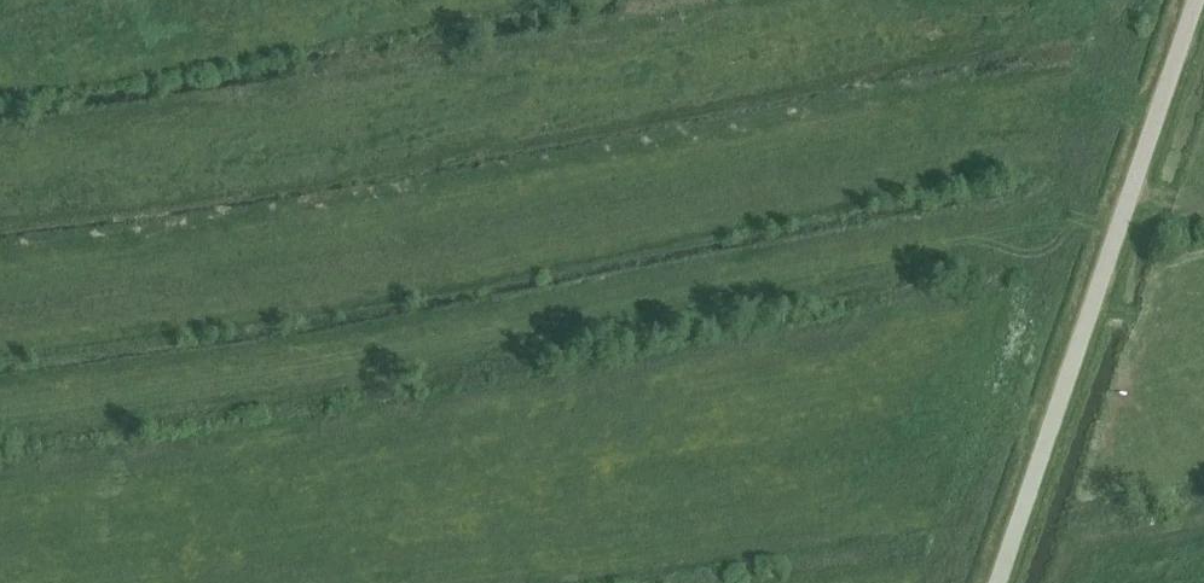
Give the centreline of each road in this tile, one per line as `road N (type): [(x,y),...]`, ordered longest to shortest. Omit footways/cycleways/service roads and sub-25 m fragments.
road 1 (unclassified): [(1003,582),(1202,0)]

